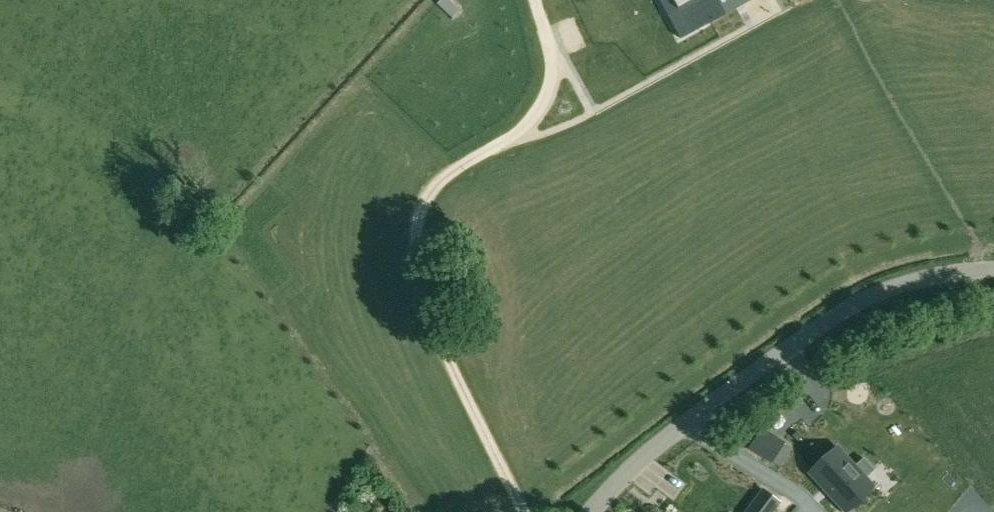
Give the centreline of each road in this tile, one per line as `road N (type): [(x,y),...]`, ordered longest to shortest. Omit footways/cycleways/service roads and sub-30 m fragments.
road 1 (unclassified): [(593,511),(638,463),(866,297),(924,276),(993,274)]

